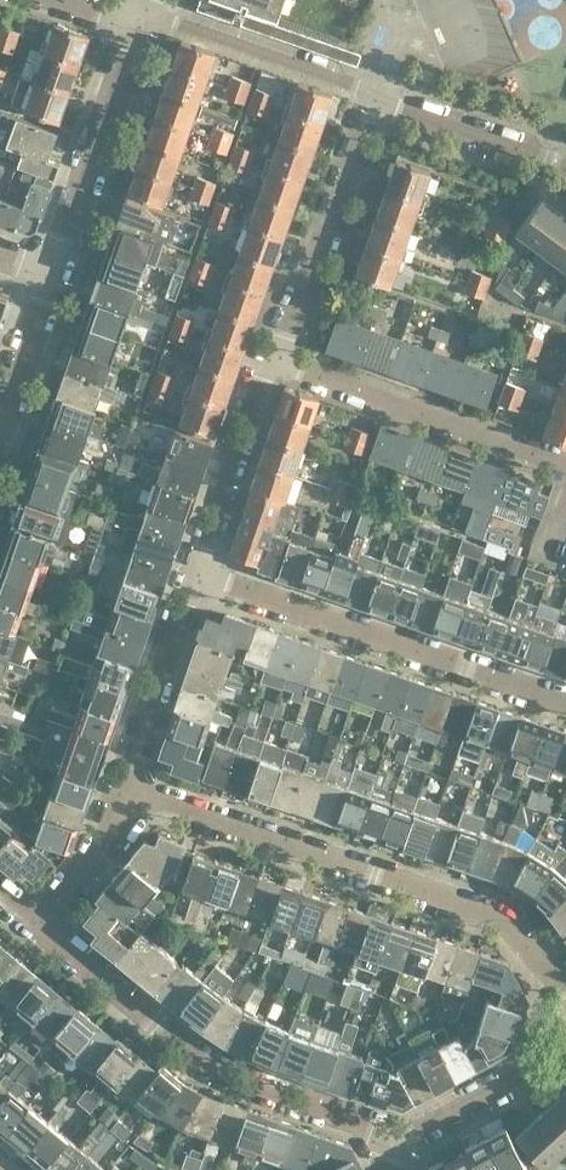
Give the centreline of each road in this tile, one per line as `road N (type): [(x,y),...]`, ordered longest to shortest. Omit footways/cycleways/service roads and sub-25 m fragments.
road 1 (residential): [(565,992),(524,940),(488,915),(127,791)]
road 2 (residential): [(396,1143),(182,1043),(42,922)]
road 3 (residential): [(565,702),(203,572)]
road 4 (residential): [(565,463),(278,357)]
road 5 (residential): [(278,357),(374,95)]
road 6 (residential): [(51,270),(135,26)]
road 7 (residential): [(374,95),(141,10)]
road 8 (residential): [(127,791),(203,572)]
road 9 (residential): [(203,572),(278,357)]
road 10 (residential): [(565,162),(374,95)]
road 11 (residential): [(396,1143),(565,1035)]
road 12 (residential): [(42,922),(116,823),(127,791)]
road 13 (residential): [(0,413),(51,270)]

